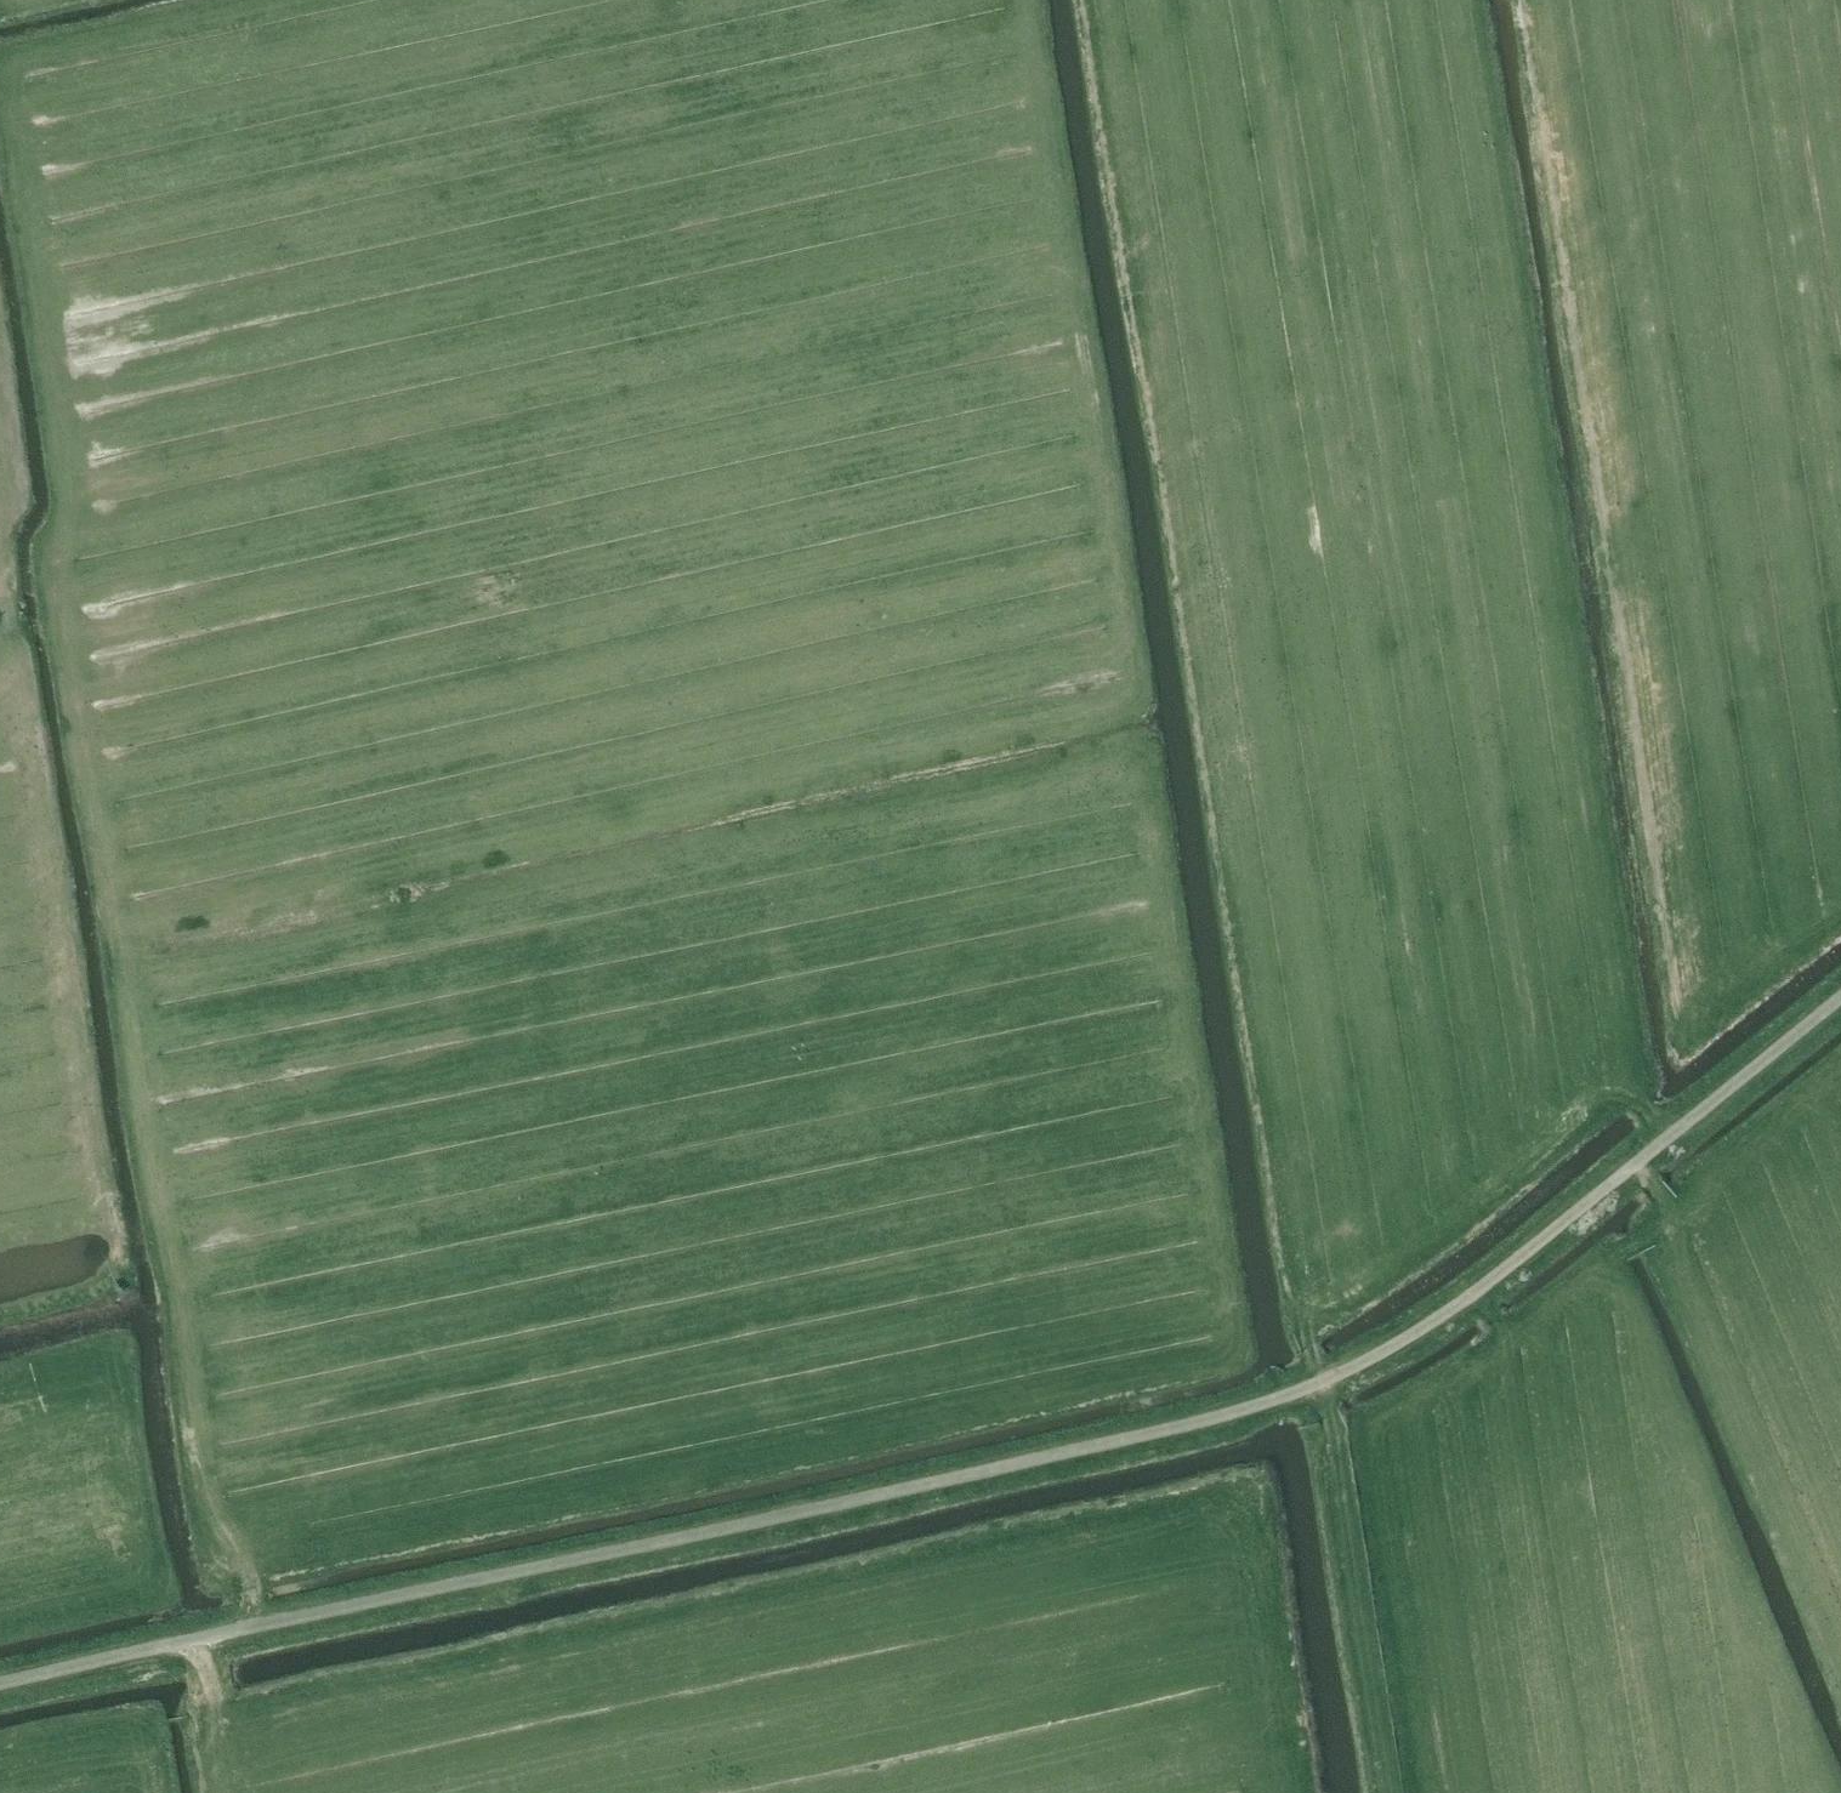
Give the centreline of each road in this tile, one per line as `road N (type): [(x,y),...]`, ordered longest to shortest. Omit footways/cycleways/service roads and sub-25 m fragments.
road 1 (unclassified): [(0,1685),(1099,1447),(1280,1399),(1373,1355),(1468,1296),(1840,996)]

